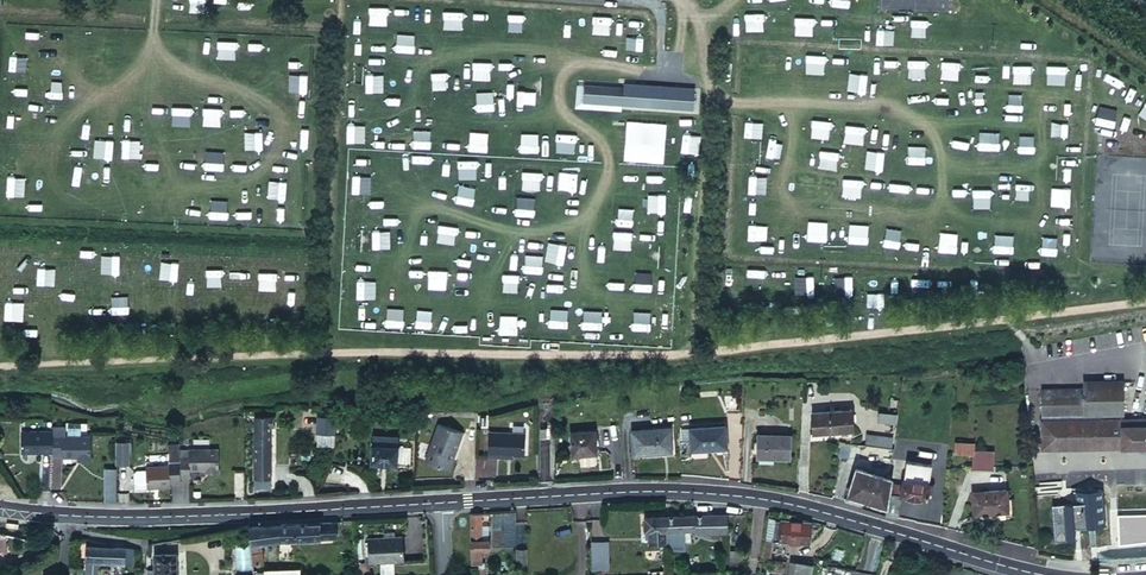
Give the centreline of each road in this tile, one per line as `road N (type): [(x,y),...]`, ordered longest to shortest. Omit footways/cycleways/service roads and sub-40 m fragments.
road 1 (secondary): [(1039,574),(774,498),(688,489),(446,503)]
road 2 (secondary): [(446,503),(137,519),(0,509)]

